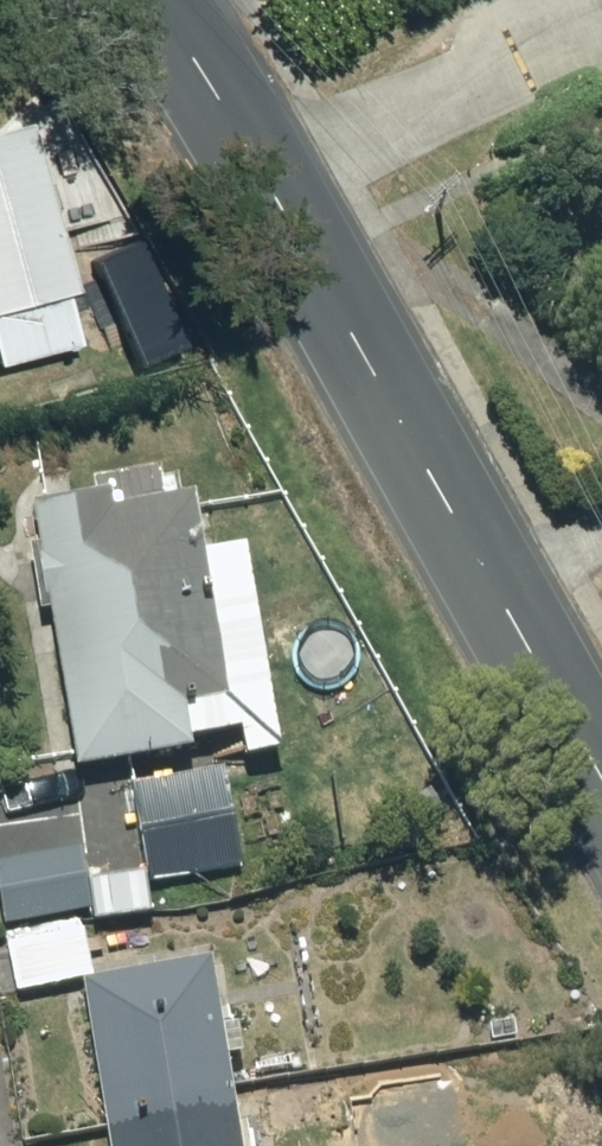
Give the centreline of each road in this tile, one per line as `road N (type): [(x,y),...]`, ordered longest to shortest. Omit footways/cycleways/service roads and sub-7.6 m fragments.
road 1 (tertiary): [(257,178),(601,786)]
road 2 (residential): [(257,178),(601,31)]
road 3 (tertiary): [(150,0),(201,70),(257,178)]

